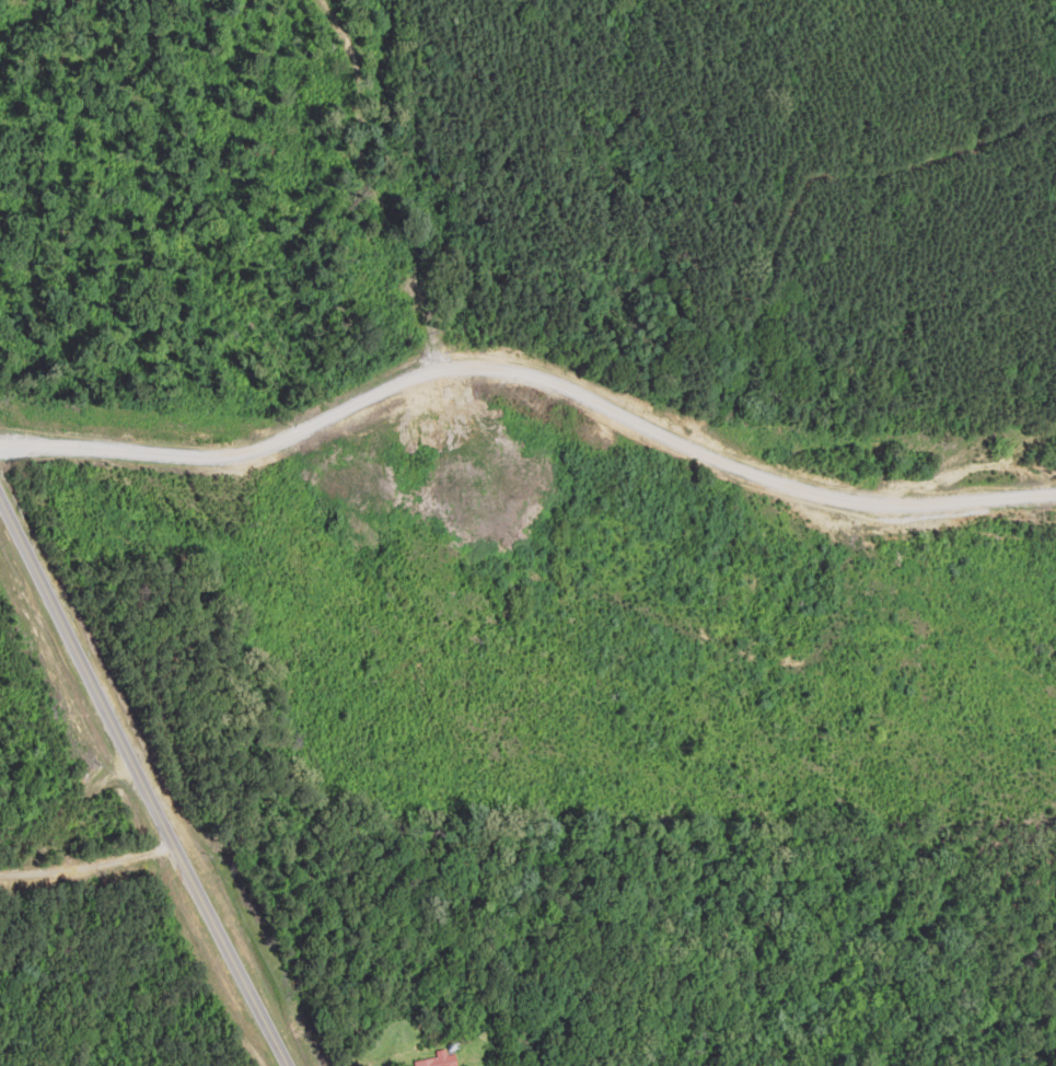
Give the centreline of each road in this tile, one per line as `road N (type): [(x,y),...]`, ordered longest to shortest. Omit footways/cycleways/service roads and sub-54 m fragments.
road 1 (residential): [(1055,354),(743,368),(399,294),(314,294),(0,385)]
road 2 (residential): [(302,1065),(0,471)]

